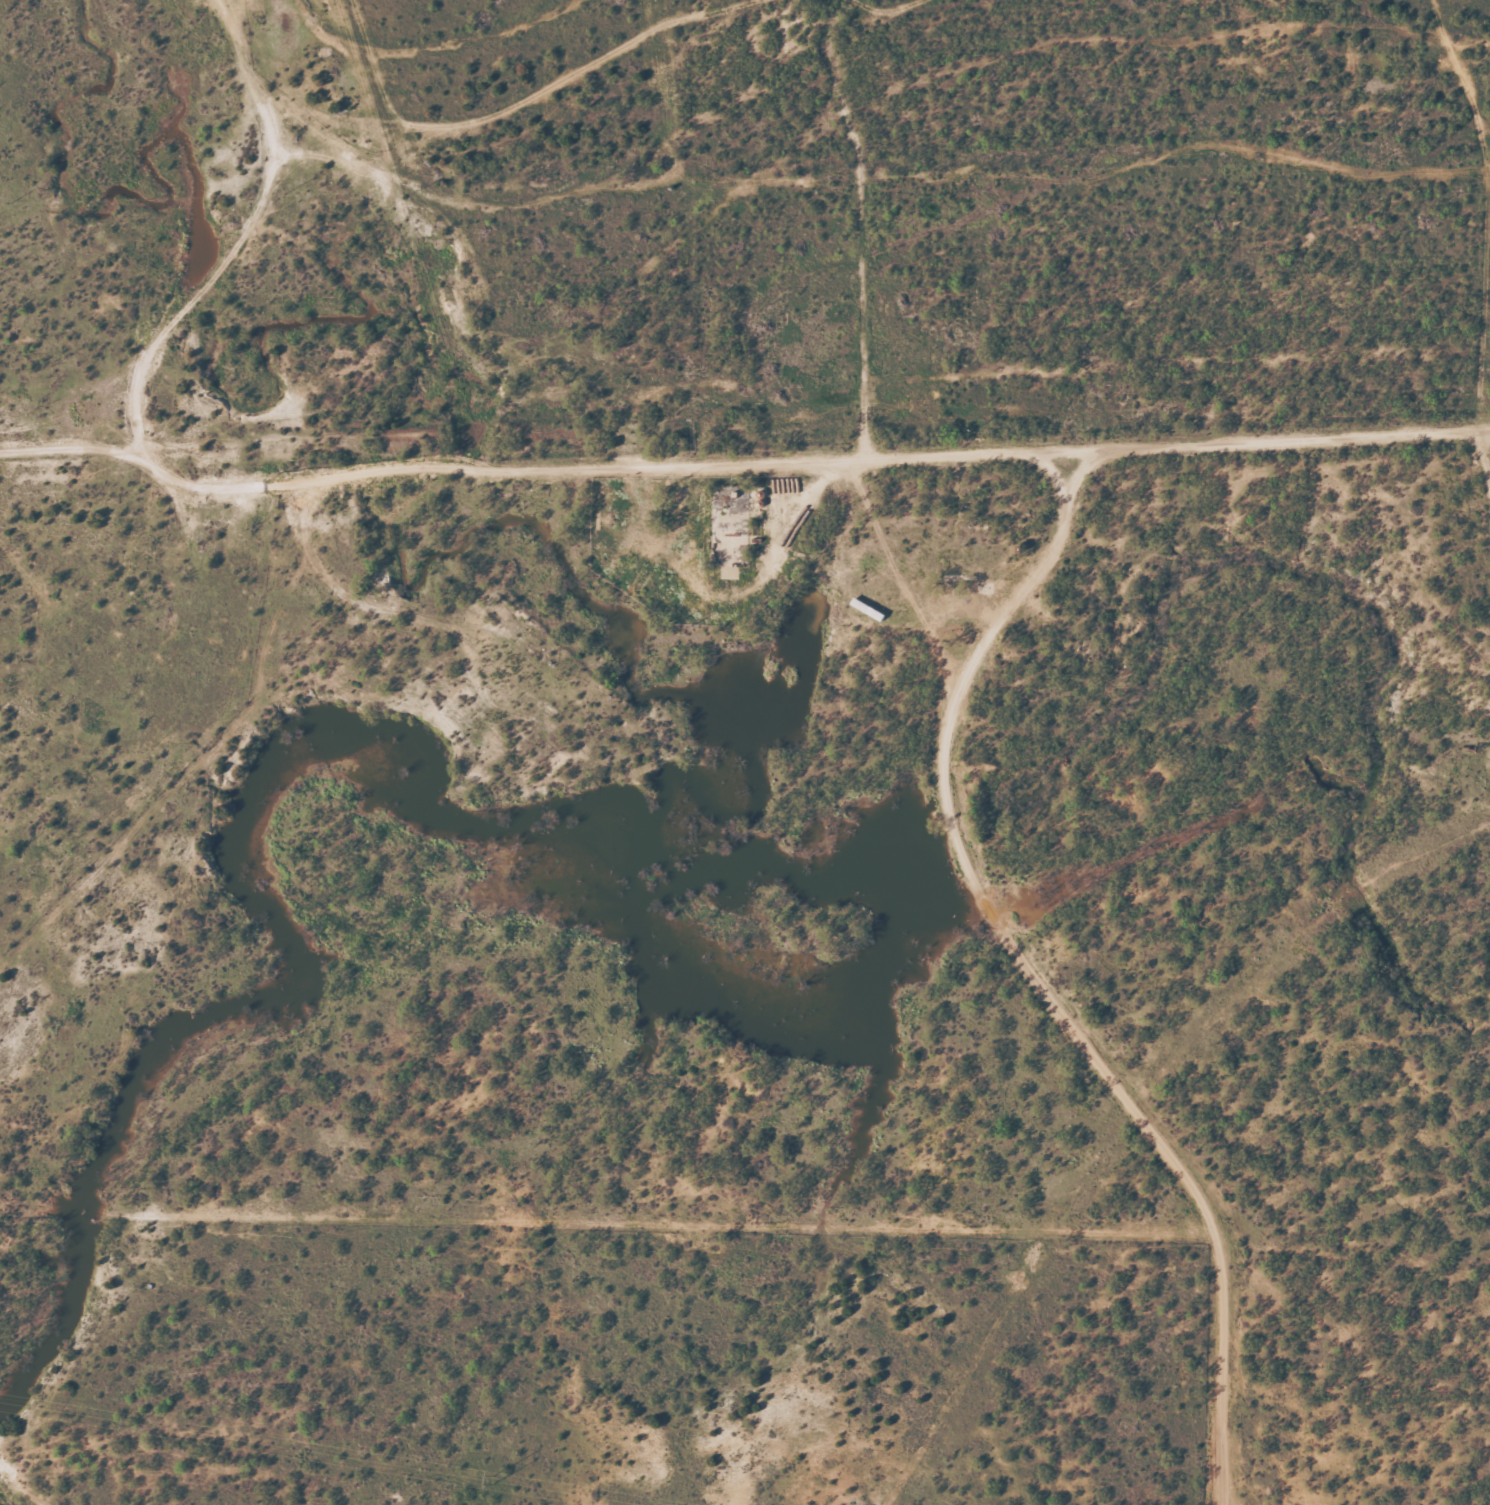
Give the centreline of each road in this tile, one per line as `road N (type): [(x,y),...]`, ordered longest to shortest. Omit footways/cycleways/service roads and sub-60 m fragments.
road 1 (residential): [(1489,446),(170,519),(125,458),(237,177),(216,45),(176,0)]
road 2 (residential): [(1201,1504),(1200,1317),(1158,1146),(950,826),(937,769)]

